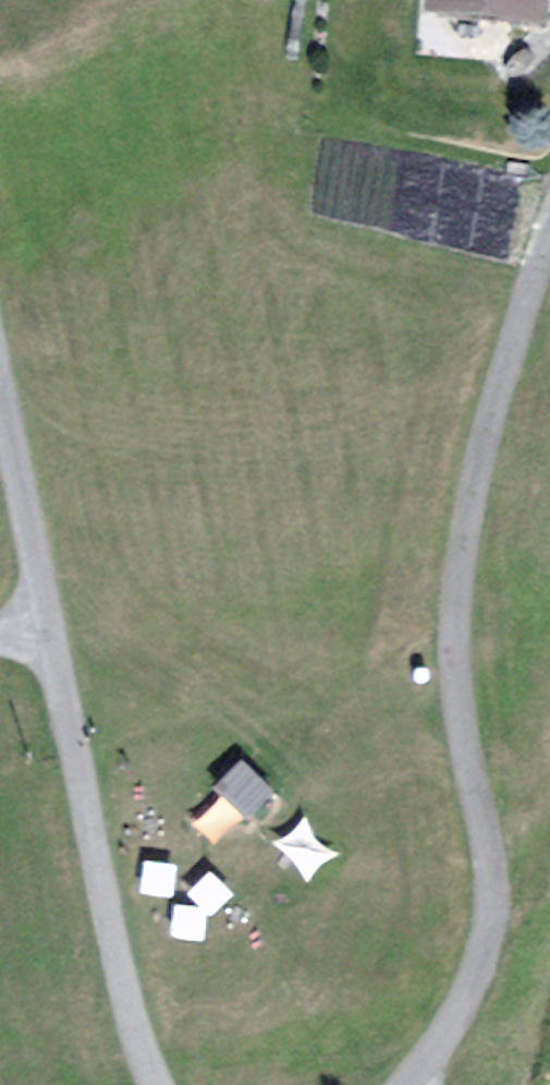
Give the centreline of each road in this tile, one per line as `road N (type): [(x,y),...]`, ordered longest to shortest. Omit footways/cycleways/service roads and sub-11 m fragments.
road 1 (residential): [(410,1084),(469,1002),(499,913),(497,839),(464,737),(456,654),(468,506),(549,244)]
road 2 (residential): [(172,1084),(139,1029),(0,371)]

